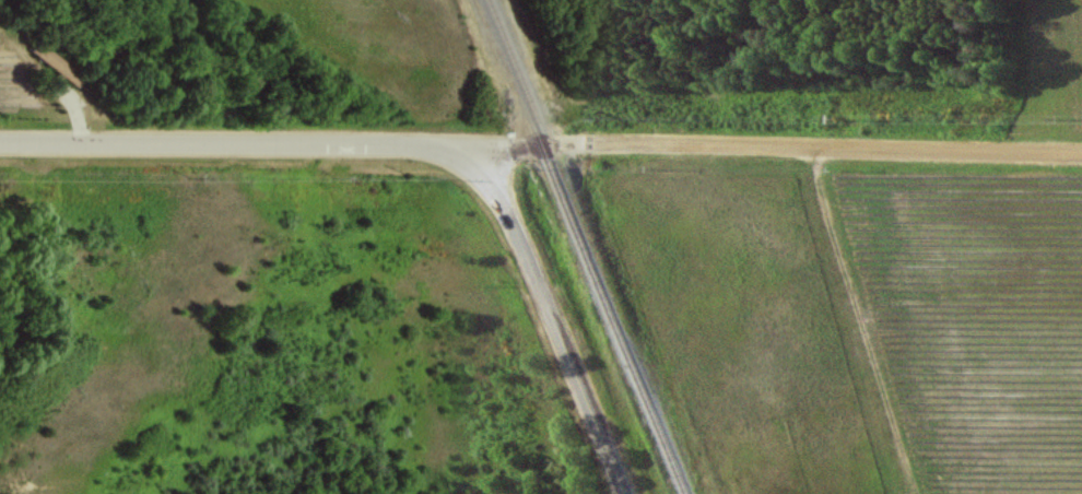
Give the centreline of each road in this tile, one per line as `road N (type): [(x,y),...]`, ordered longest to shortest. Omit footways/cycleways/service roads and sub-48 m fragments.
road 1 (residential): [(1081,154),(427,142)]
road 2 (tertiary): [(427,142),(0,142)]
road 3 (tertiary): [(624,493),(498,191),(470,162),(427,142)]

